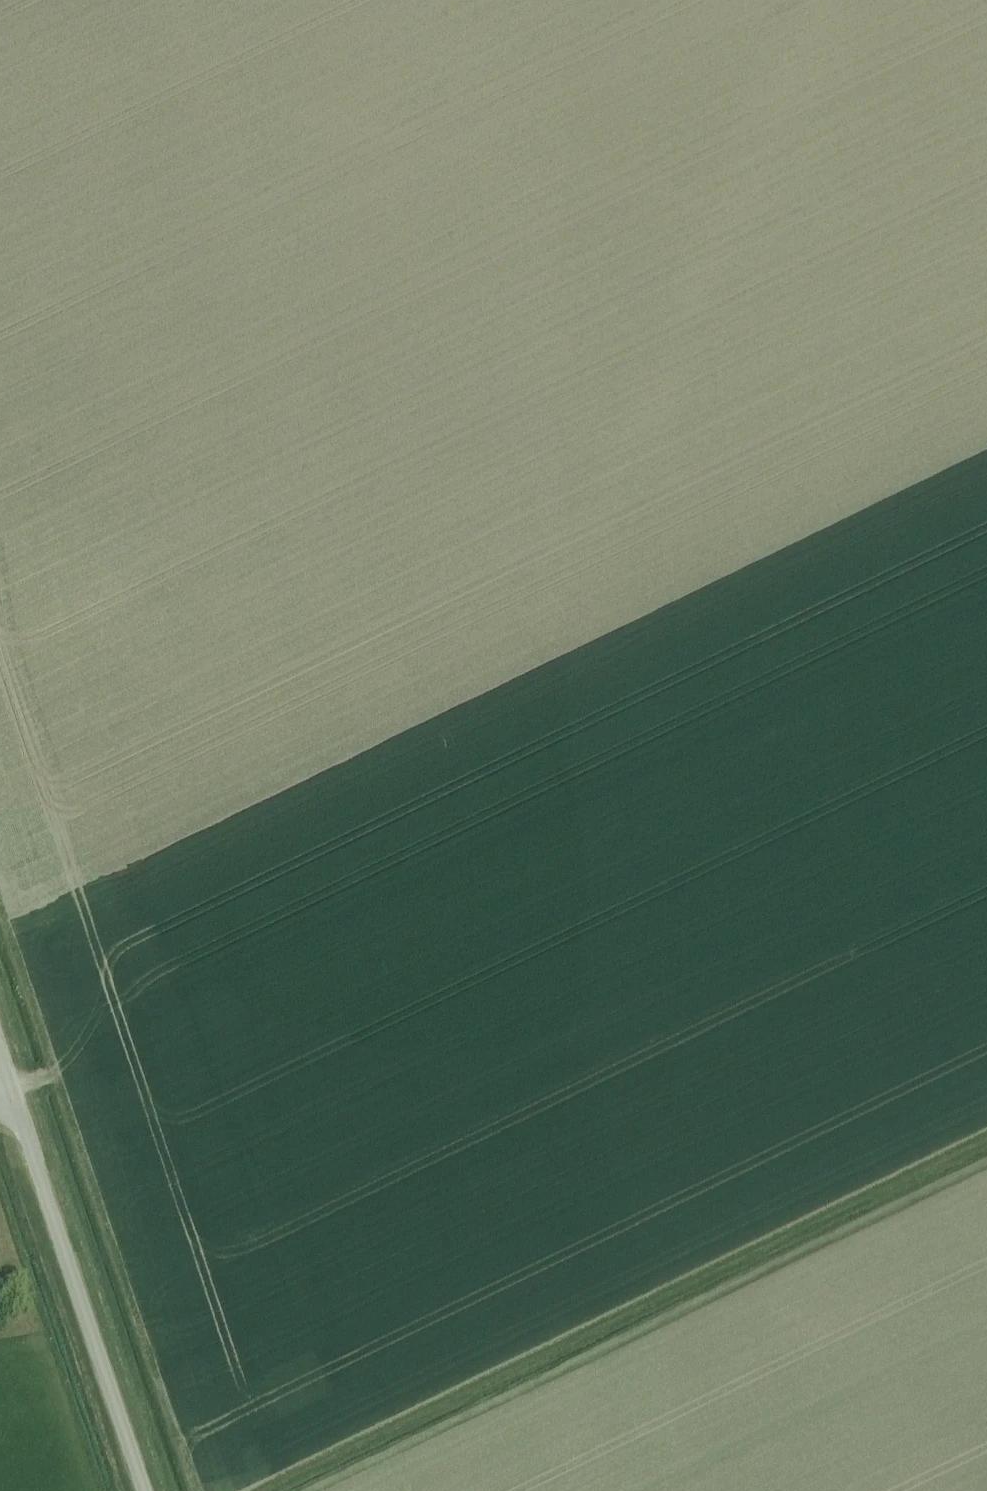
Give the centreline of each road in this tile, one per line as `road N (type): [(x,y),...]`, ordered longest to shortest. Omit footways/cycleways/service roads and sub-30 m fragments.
road 1 (unclassified): [(144,1490),(0,1057)]

